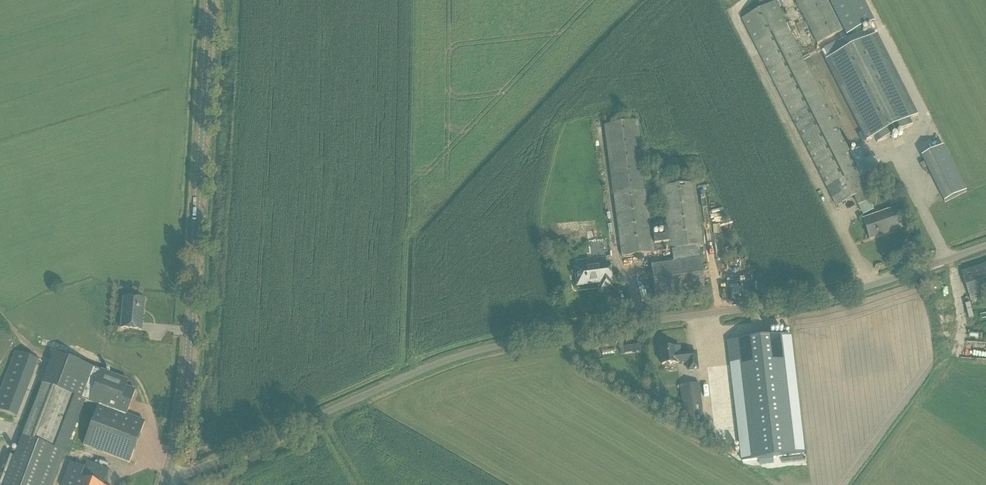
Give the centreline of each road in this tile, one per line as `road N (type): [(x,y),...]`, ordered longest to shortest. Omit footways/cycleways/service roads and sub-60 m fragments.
road 1 (unclassified): [(167,475),(193,471),(463,355),(839,294),(985,246)]
road 2 (tertiary): [(167,475),(186,385),(210,0)]

